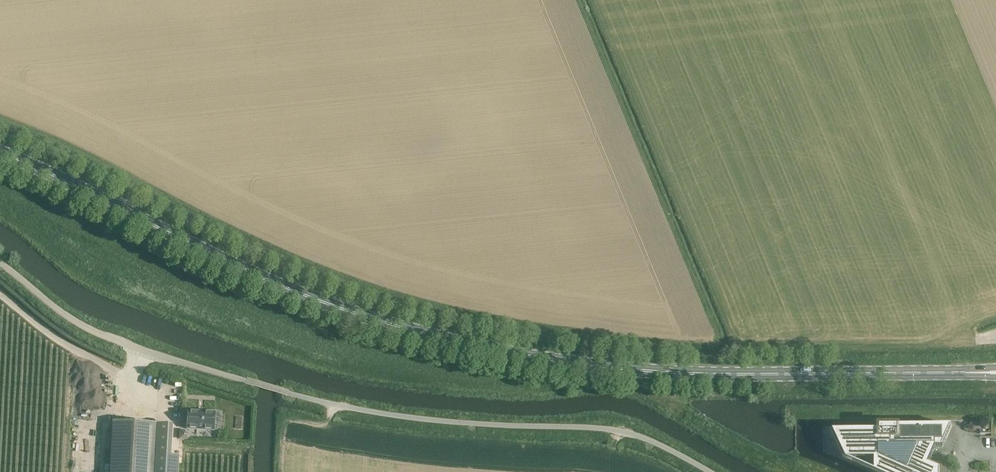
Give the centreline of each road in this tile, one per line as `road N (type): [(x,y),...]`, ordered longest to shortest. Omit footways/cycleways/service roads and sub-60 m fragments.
road 1 (primary): [(0,154),(265,280),(398,327),(507,352),(681,373),(995,373)]
road 2 (unclassified): [(0,262),(90,329),(243,380),(394,416),(620,431),(707,471)]

